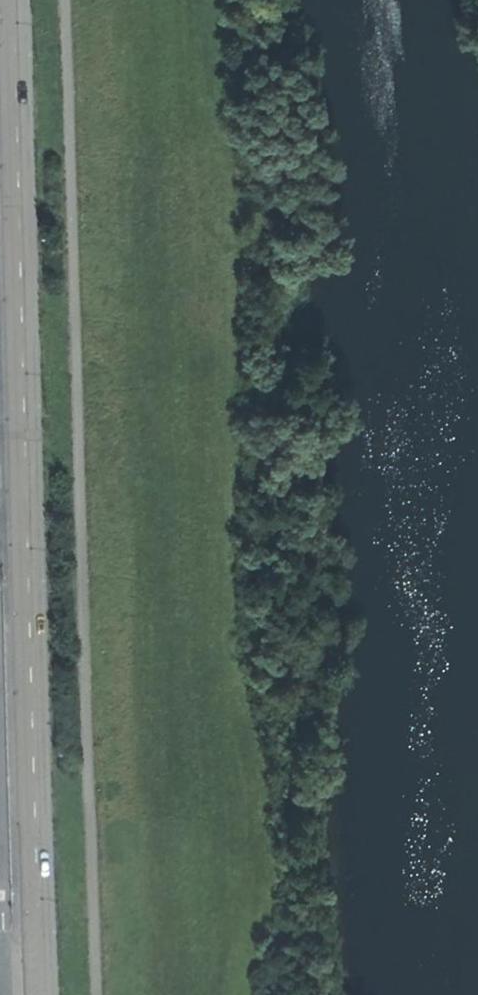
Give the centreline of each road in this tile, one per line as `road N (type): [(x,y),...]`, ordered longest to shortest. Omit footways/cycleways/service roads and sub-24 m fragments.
road 1 (tertiary): [(44,994),(18,0)]

